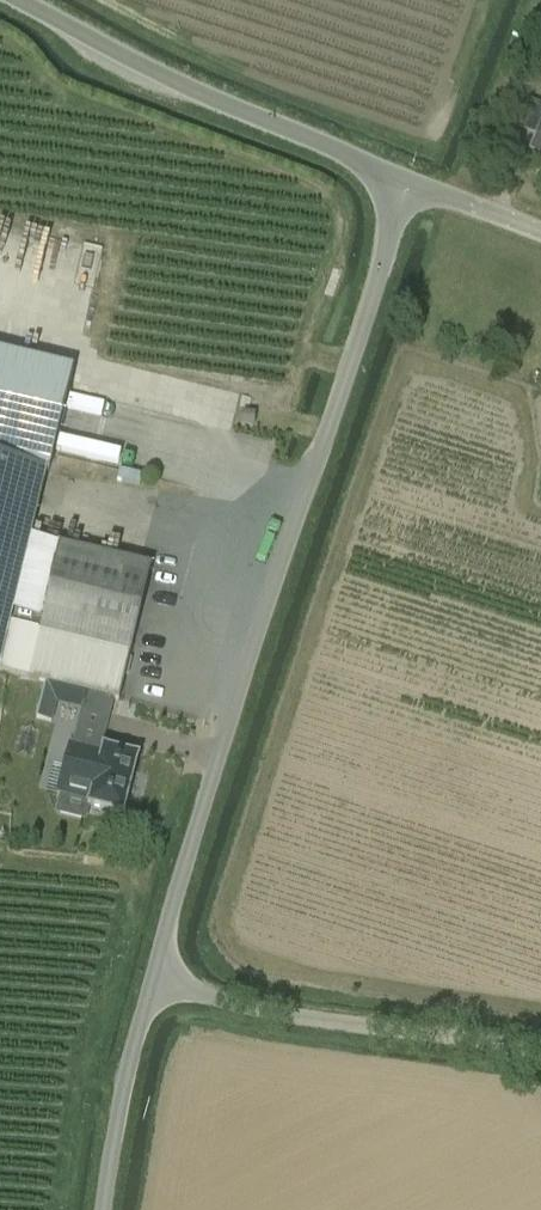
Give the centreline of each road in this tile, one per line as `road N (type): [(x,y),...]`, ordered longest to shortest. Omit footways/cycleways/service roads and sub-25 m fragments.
road 1 (unclassified): [(152,981),(407,181)]
road 2 (unclassified): [(407,181),(216,101),(19,0)]
road 3 (unclassified): [(540,1055),(281,1014),(152,981)]
road 4 (unclassified): [(106,1209),(152,981)]
road 5 (unclassified): [(540,234),(407,181)]

